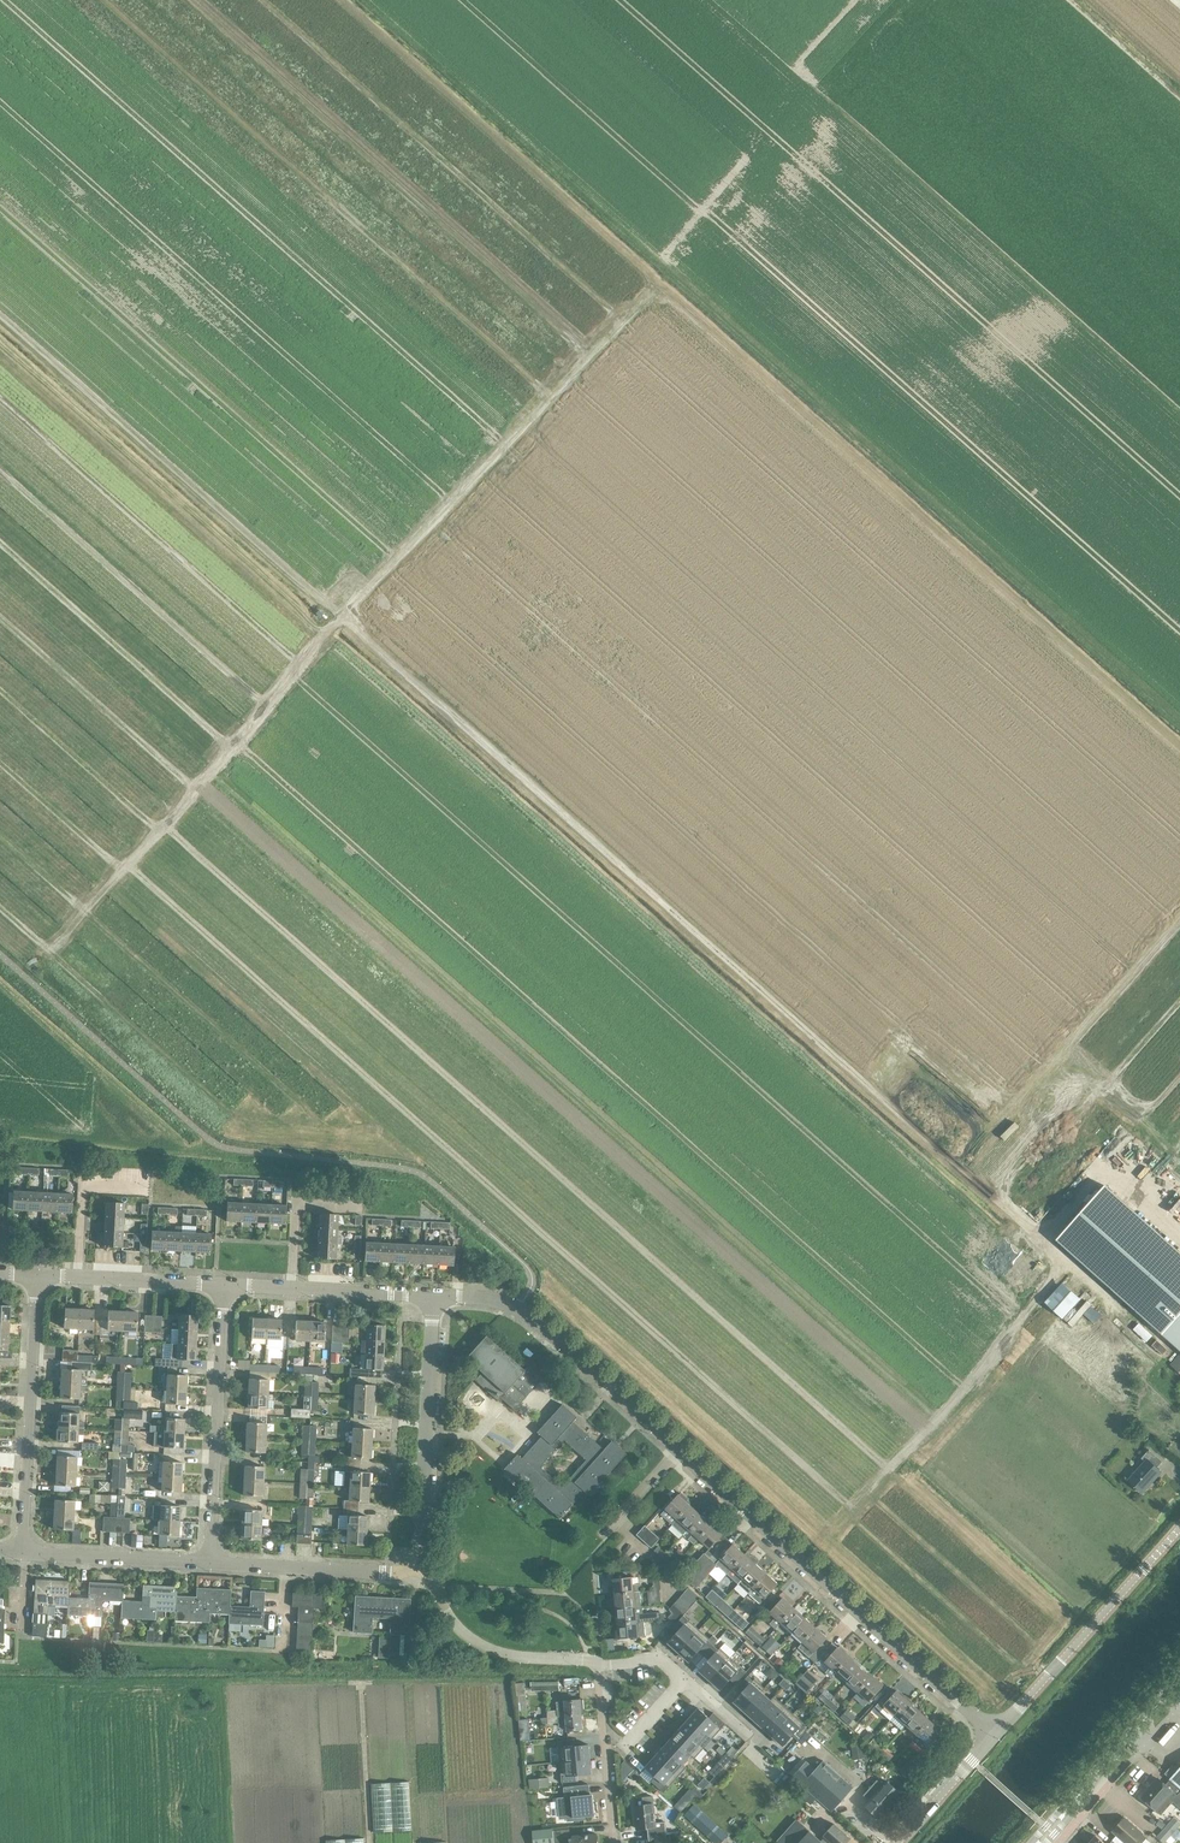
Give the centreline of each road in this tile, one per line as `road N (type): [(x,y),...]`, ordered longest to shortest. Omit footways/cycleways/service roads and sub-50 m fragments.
road 1 (residential): [(994,1735),(681,1449)]
road 2 (residential): [(413,1566),(463,1632),(499,1653),(598,1665),(660,1660),(684,1680)]
road 3 (residential): [(681,1449),(520,1309),(436,1294)]
road 4 (residential): [(211,1561),(223,1284)]
road 5 (residential): [(25,1550),(37,1275)]
road 6 (residential): [(413,1566),(420,1552),(436,1294)]
road 7 (tertiary): [(994,1735),(1144,1567)]
road 8 (residential): [(436,1294),(223,1284)]
road 9 (residential): [(413,1566),(379,1571),(211,1561)]
road 10 (residential): [(211,1561),(25,1550)]
road 11 (residential): [(223,1284),(37,1275)]
road 12 (secondary): [(1070,1807),(1179,1679)]
road 13 (residential): [(614,1842),(599,1677)]
road 14 (track): [(231,1842),(226,1689)]
road 15 (track): [(370,1842),(362,1699)]
road 16 (tertiary): [(900,1842),(994,1735)]

